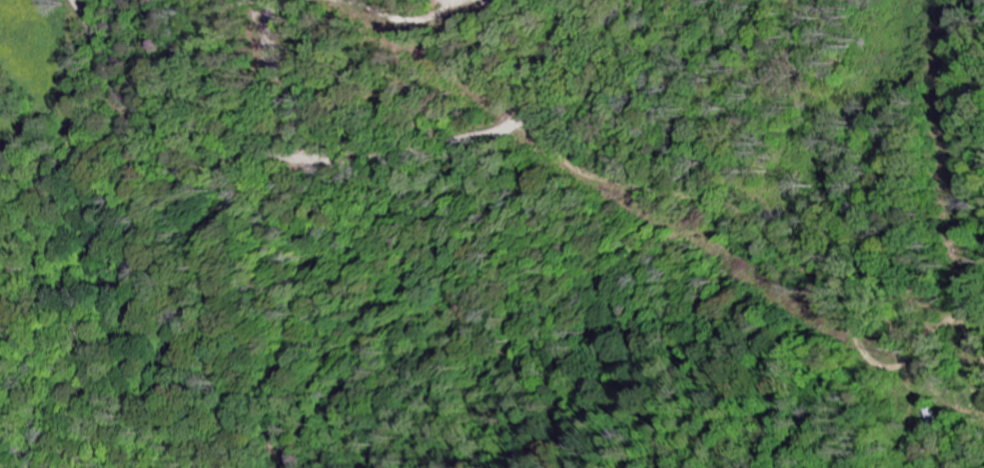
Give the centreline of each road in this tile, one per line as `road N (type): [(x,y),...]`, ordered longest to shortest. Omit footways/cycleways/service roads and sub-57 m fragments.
road 1 (residential): [(570,0),(549,66),(513,120),(489,131),(349,160),(239,158),(208,152),(137,113)]
road 2 (residential): [(720,268),(446,141)]
road 3 (residential): [(137,113),(121,98),(72,0)]

